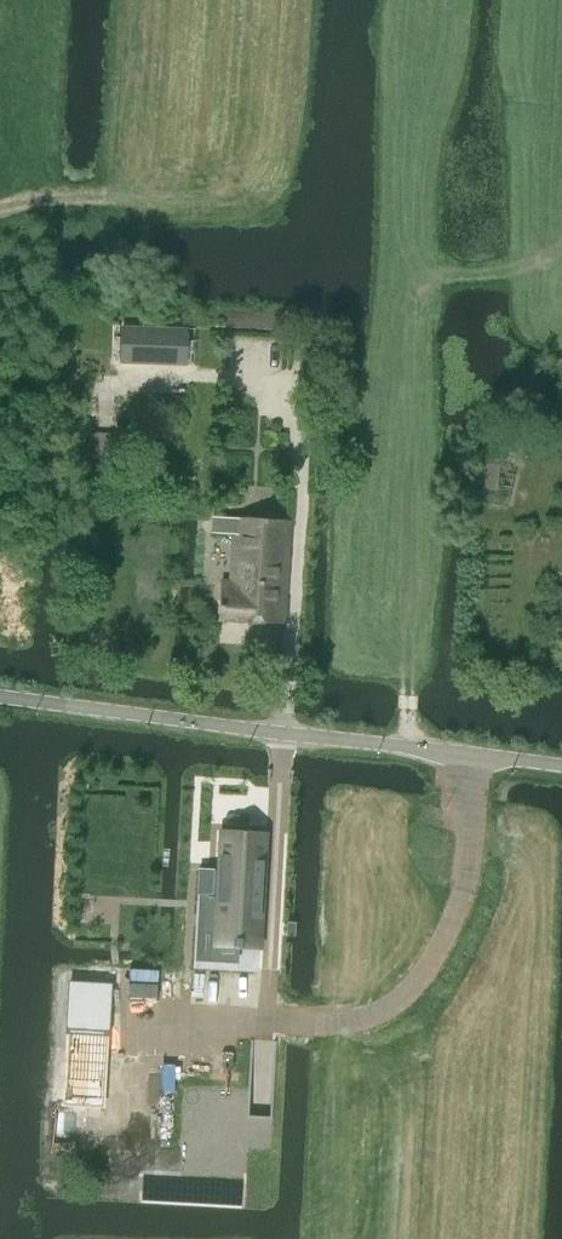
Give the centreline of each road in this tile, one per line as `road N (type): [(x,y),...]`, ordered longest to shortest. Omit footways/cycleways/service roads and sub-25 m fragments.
road 1 (unclassified): [(0,690),(561,768)]

